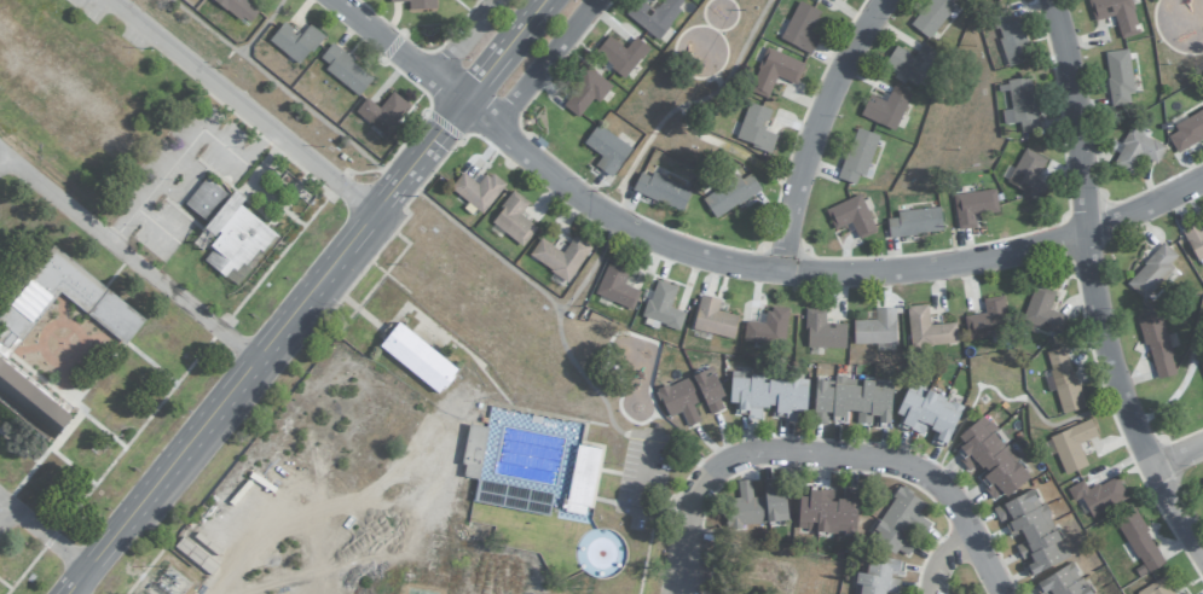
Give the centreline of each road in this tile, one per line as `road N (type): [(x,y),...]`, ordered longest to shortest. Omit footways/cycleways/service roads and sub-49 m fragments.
road 1 (residential): [(458,103),(611,220),(675,248),(764,268),(919,267),(1059,240),(1202,170)]
road 2 (residential): [(544,0),(62,593)]
road 3 (residential): [(1048,0),(1117,403),(1202,557)]
road 4 (residential): [(710,472),(756,452),(877,458),(915,470),(945,497),(999,593)]
road 5 (residential): [(99,0),(372,214)]
road 6 (residential): [(255,360),(0,144)]
road 7 (residential): [(764,268),(800,148),(877,0)]
road 8 (residential): [(122,0),(8,151)]
road 9 (residential): [(458,103),(331,0)]
road 10 (residential): [(710,472),(683,508),(672,593)]

